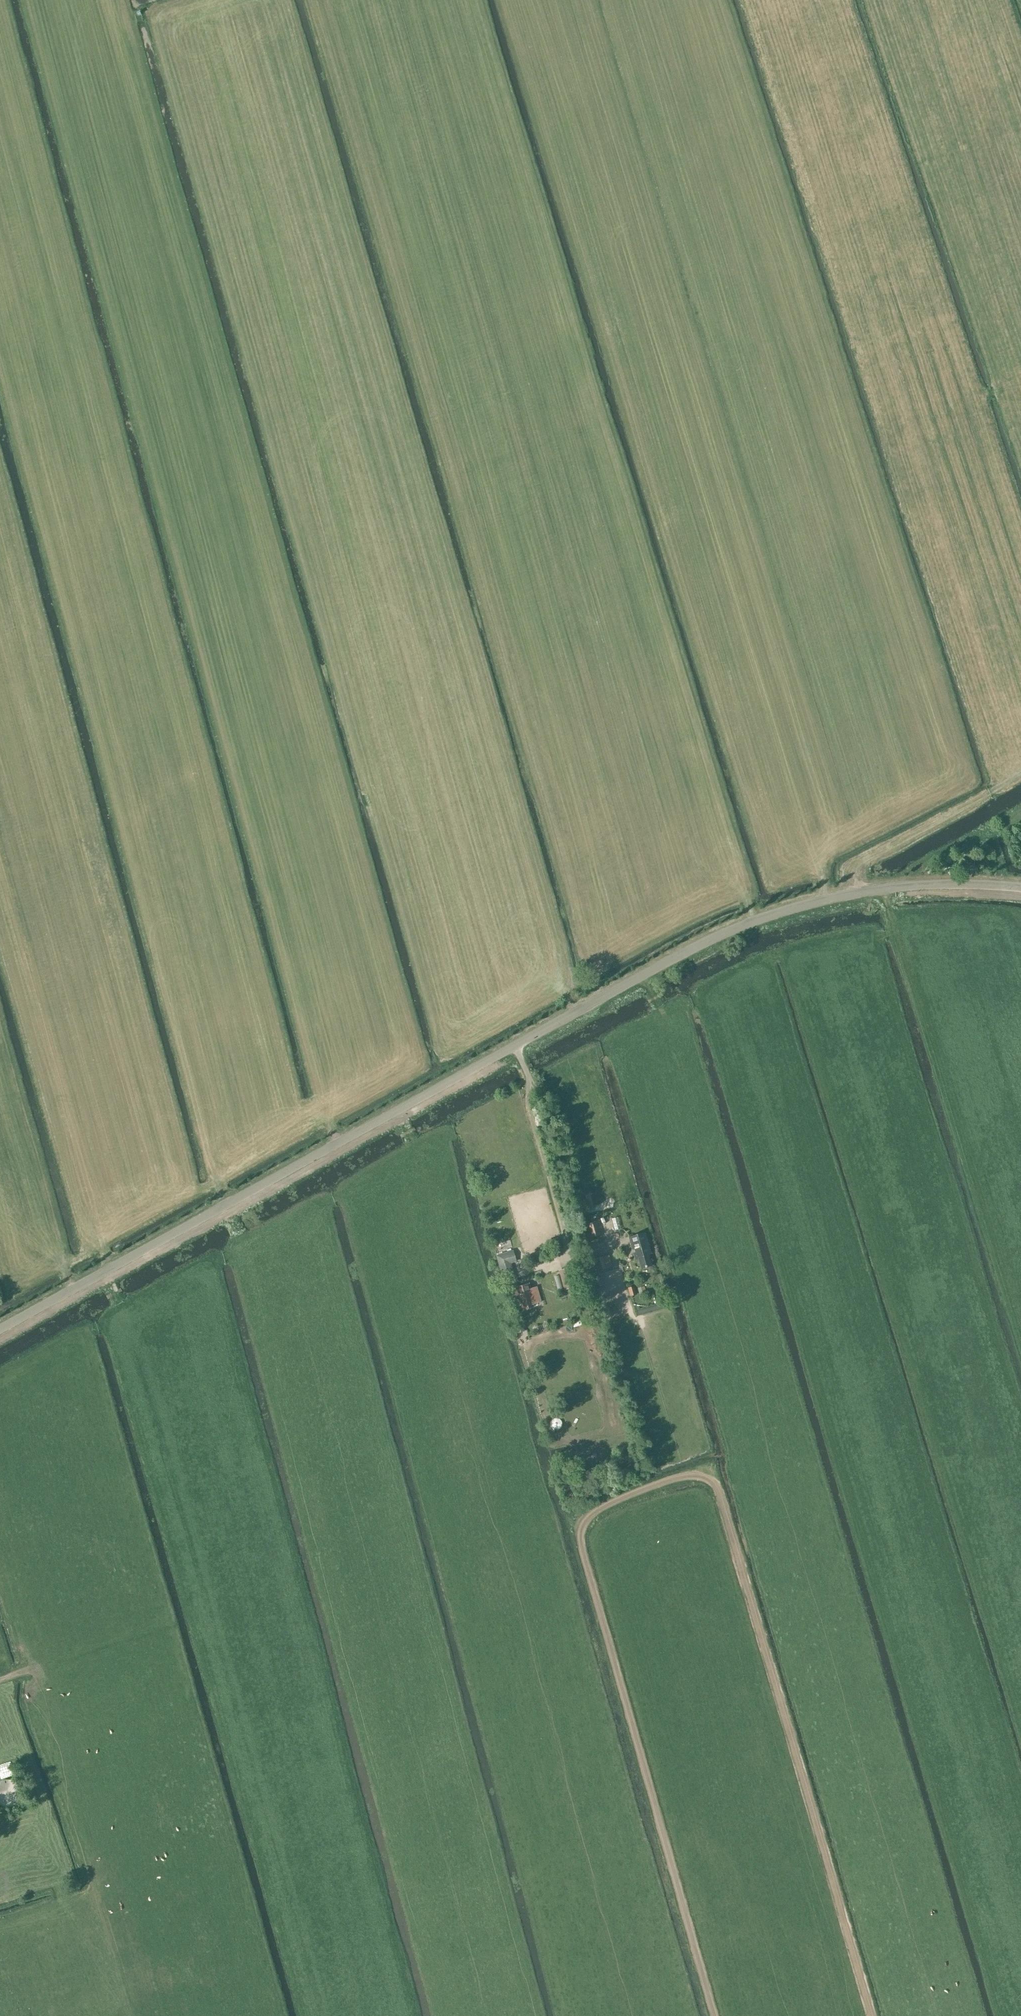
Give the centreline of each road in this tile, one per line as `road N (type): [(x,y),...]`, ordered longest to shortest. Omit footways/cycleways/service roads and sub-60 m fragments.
road 1 (unclassified): [(1020,887),(868,890),(708,939),(0,1328)]

